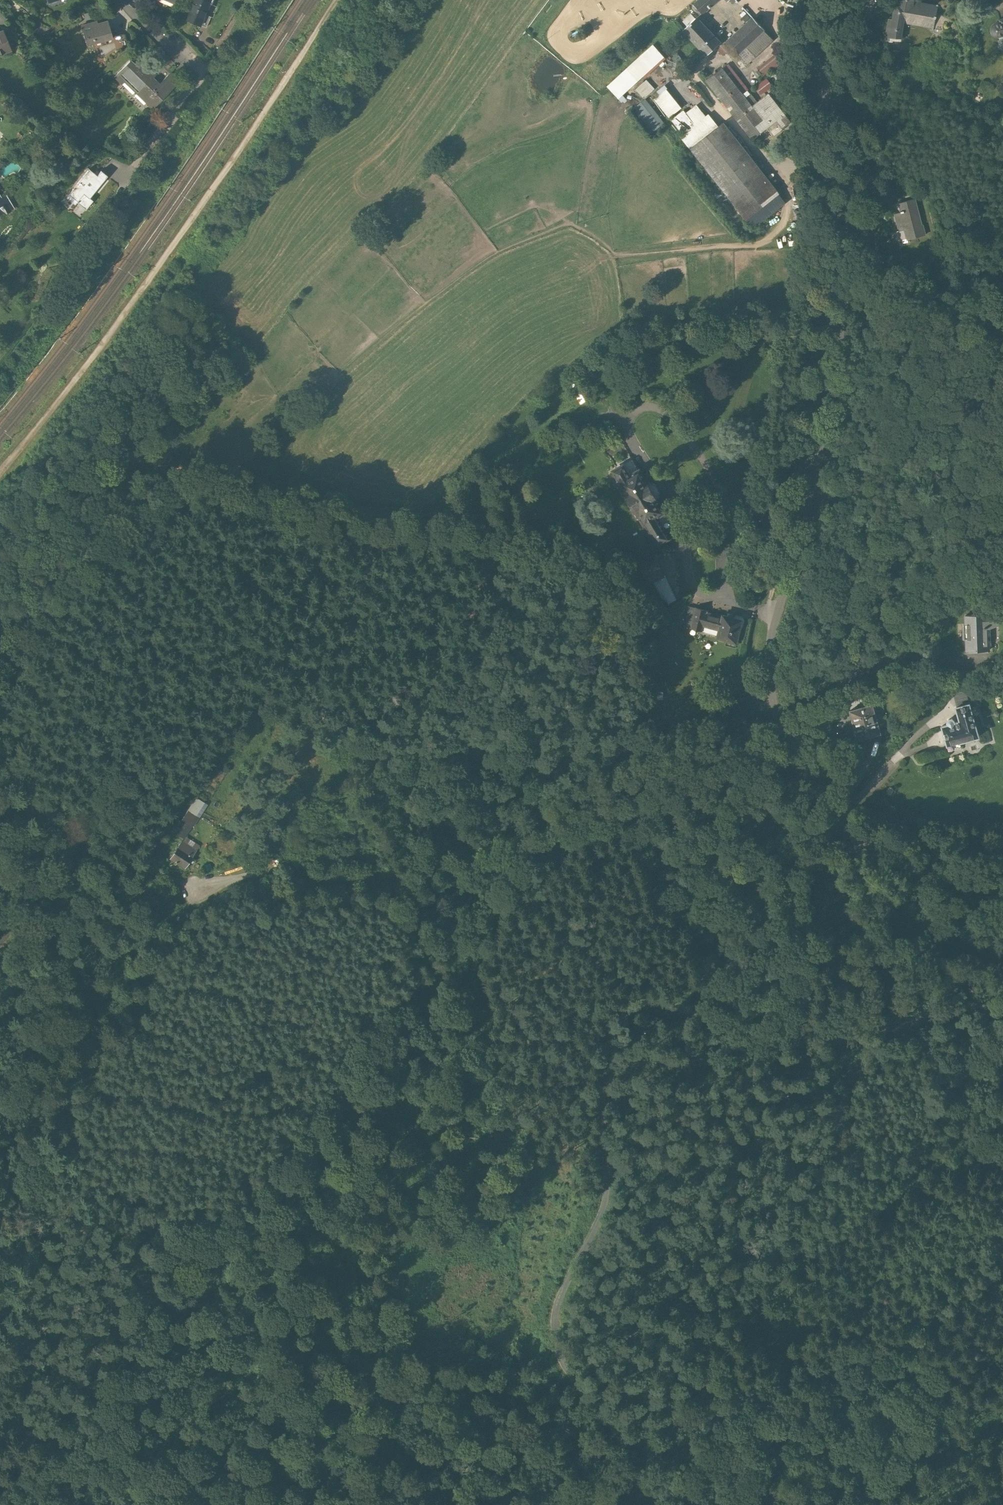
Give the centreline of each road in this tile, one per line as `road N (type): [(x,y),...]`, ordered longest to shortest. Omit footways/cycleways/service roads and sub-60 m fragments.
road 1 (track): [(644,1504),(631,1455),(565,1373),(556,1341),(556,1312),(596,1232),(606,1190),(614,1054),(628,1018),(659,1001),(776,1042),(820,1042),(945,1012),(1002,1011)]
road 2 (residential): [(831,823),(783,733),(769,662),(839,331),(823,0)]
road 3 (track): [(411,1351),(506,1403),(571,1426),(599,1447),(631,1455)]
road 4 (track): [(1002,967),(890,916),(831,823)]
road 5 (track): [(0,943),(82,869),(145,871),(198,891)]

